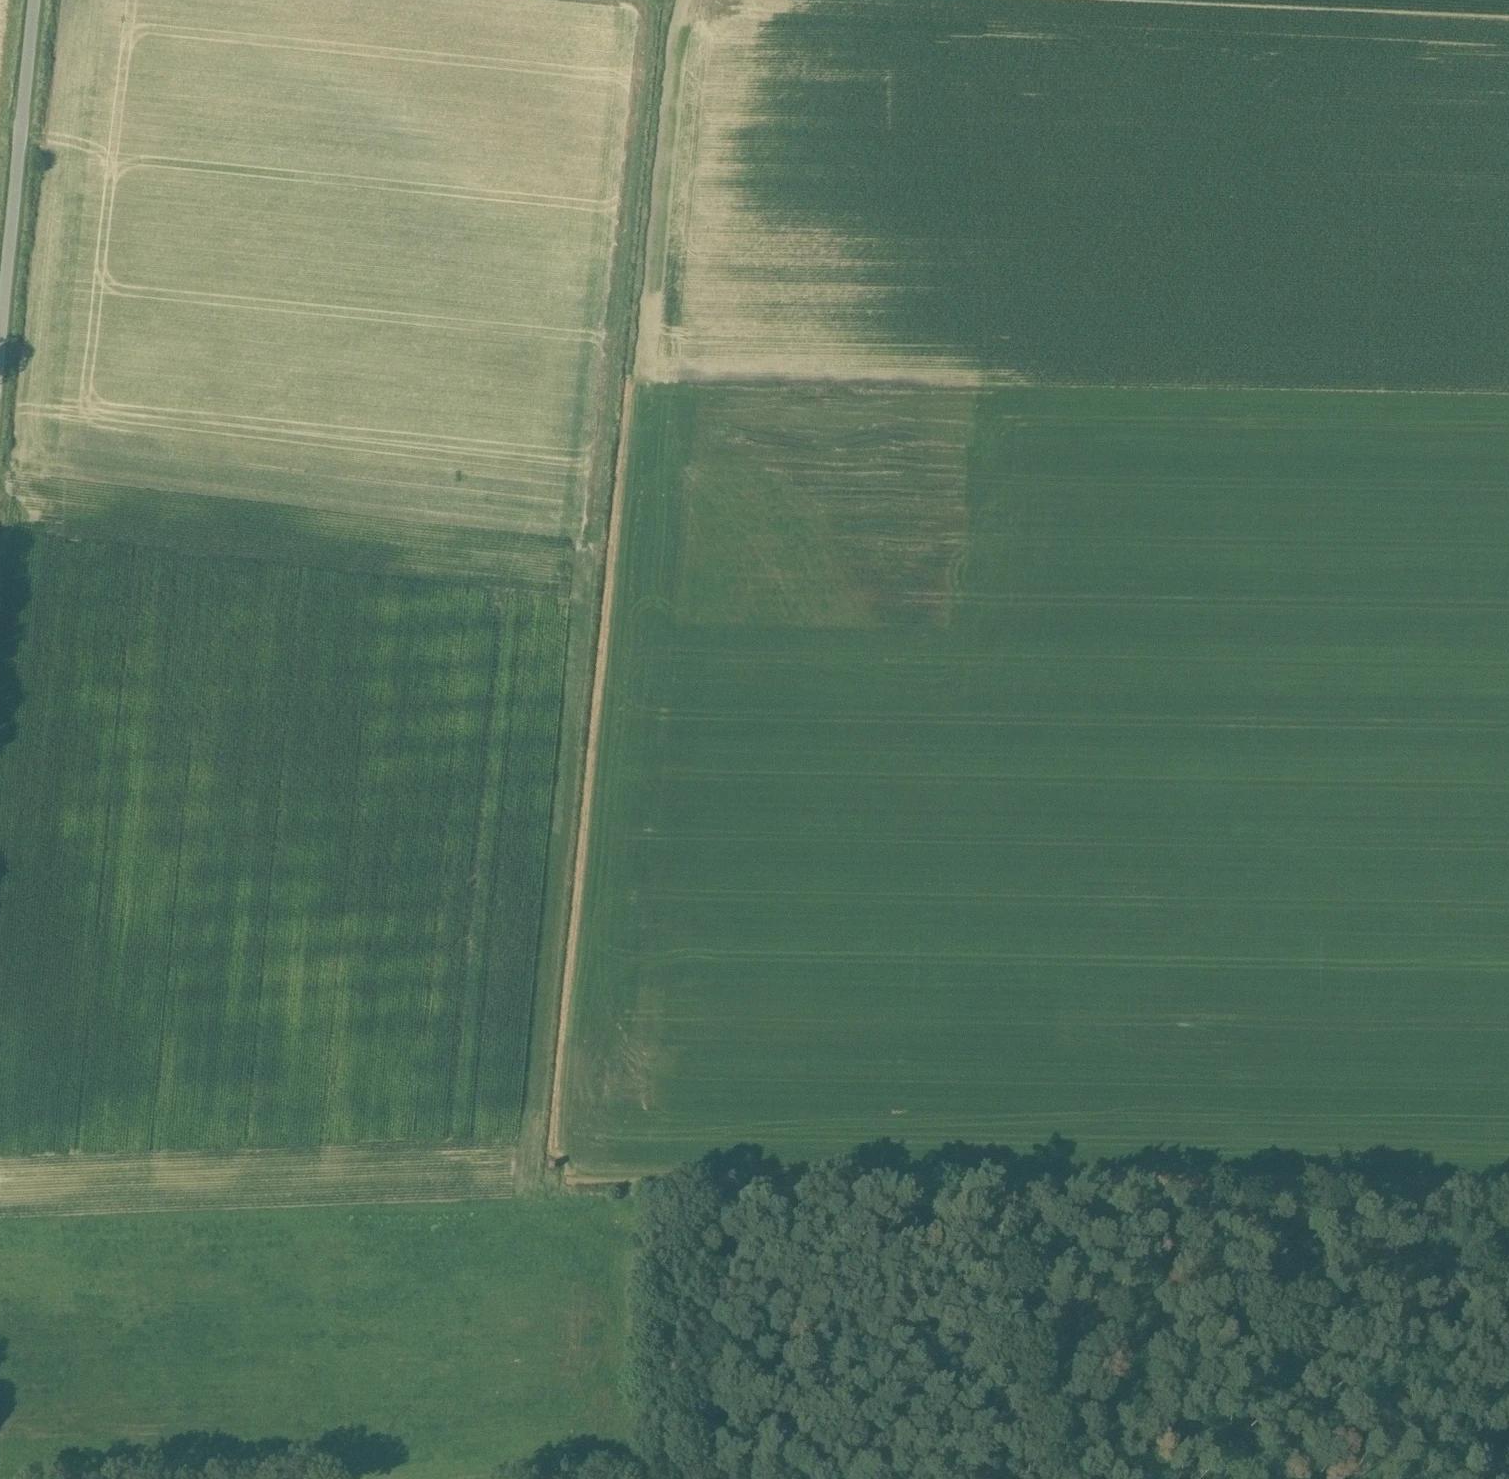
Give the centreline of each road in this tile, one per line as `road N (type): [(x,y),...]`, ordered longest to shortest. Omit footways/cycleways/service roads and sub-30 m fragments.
road 1 (unclassified): [(0,347),(35,0)]

